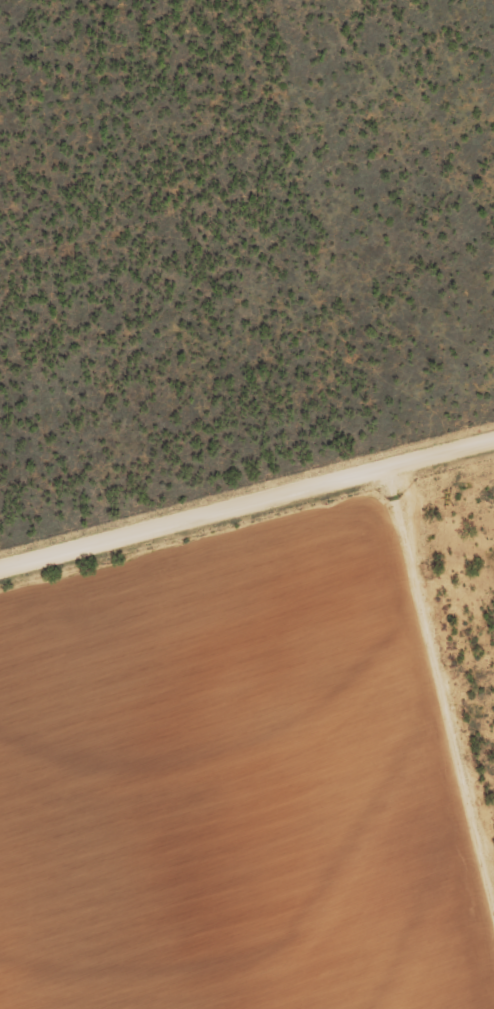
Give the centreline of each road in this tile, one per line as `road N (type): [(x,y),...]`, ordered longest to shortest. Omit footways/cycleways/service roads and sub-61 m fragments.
road 1 (track): [(493,174),(433,184),(257,244),(0,312)]
road 2 (track): [(493,967),(388,507)]
road 3 (residential): [(0,606),(388,507)]

